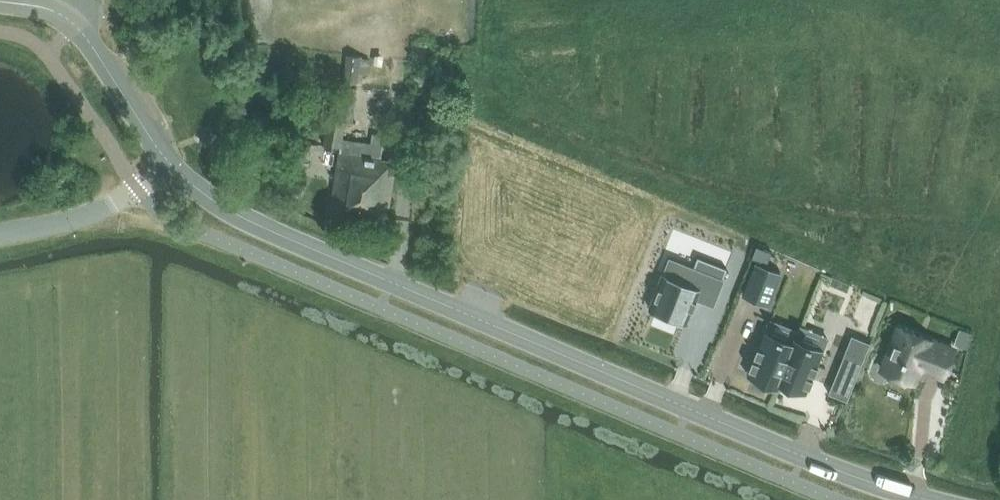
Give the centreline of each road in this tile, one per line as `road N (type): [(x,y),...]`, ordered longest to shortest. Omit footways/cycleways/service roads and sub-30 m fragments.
road 1 (tertiary): [(925,499),(265,228),(174,170)]
road 2 (residential): [(0,235),(77,220),(174,170)]
road 3 (tertiary): [(174,170),(76,26)]

